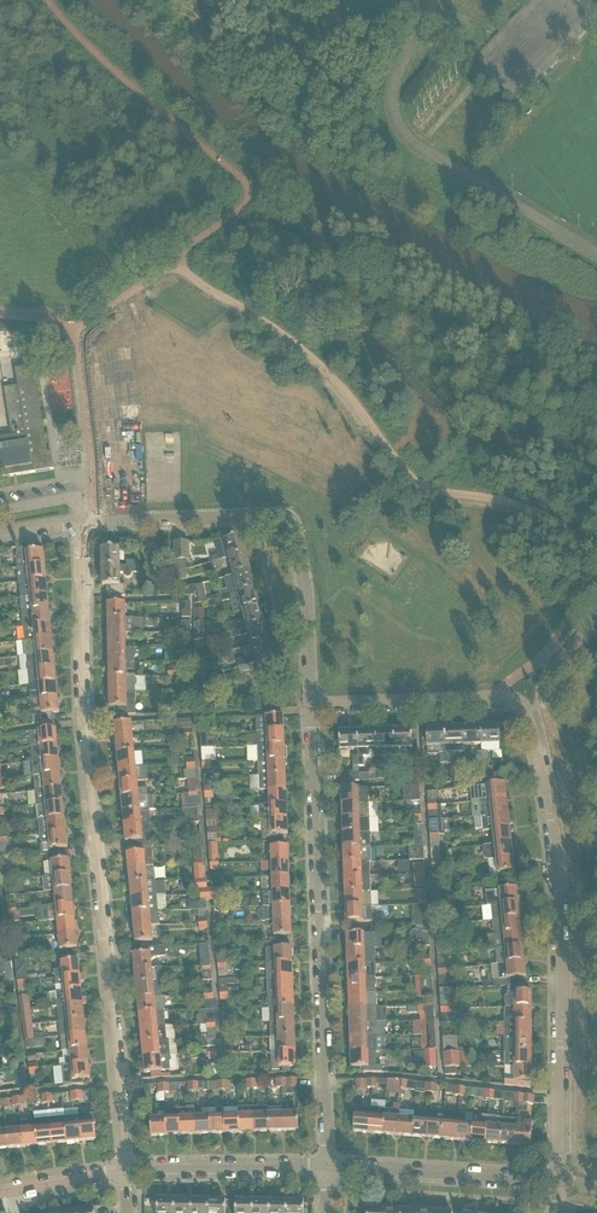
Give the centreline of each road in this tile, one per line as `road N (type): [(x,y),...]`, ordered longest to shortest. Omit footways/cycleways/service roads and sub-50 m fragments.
road 1 (residential): [(558,1180),(560,939),(523,711),(501,697),(313,711)]
road 2 (residential): [(125,1168),(84,722),(83,524)]
road 3 (residential): [(313,711),(329,1165)]
road 4 (residential): [(83,524),(284,515),(305,550),(313,711)]
road 5 (track): [(596,832),(583,679),(588,594)]
road 6 (residential): [(329,1165),(558,1180)]
road 7 (residential): [(125,1168),(329,1165)]
road 8 (residential): [(0,1186),(125,1168)]

